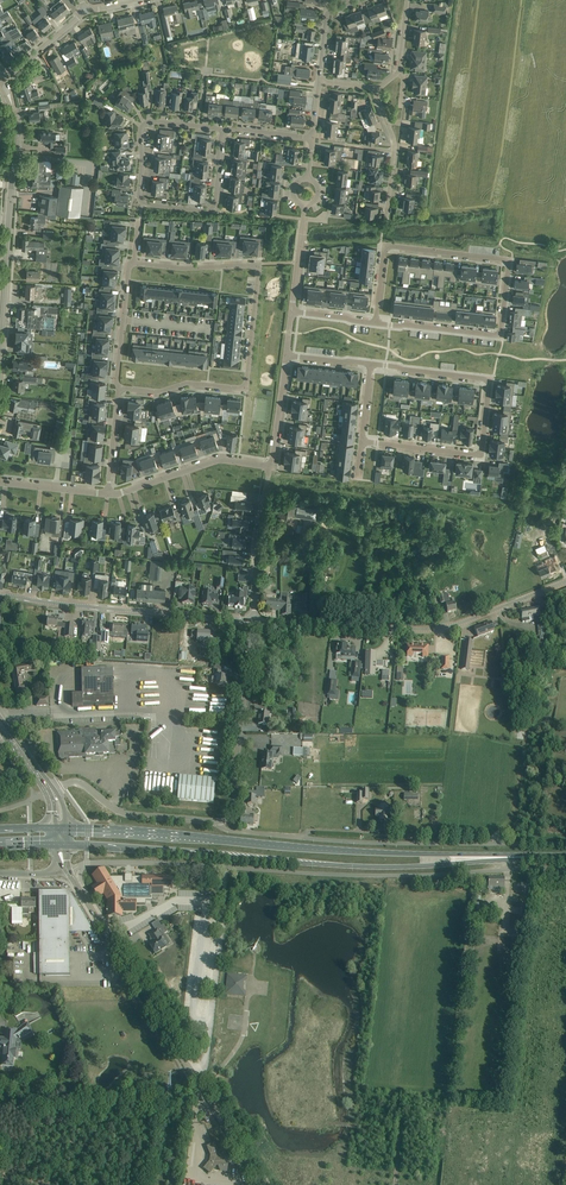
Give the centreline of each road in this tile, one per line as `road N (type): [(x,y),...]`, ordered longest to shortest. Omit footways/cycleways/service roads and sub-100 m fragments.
road 1 (primary): [(535,857),(353,851),(66,826)]
road 2 (primary): [(66,846),(369,867),(535,857)]
road 3 (residential): [(134,263),(258,265),(248,371),(246,389),(119,388)]
road 4 (residential): [(371,364),(490,379),(476,455),(361,442)]
road 5 (residential): [(107,494),(219,459),(271,466),(287,356)]
road 6 (residential): [(500,336),(509,260),(386,246),(376,323)]
road 7 (tertiary): [(0,347),(15,130),(4,82)]
road 8 (tertiary): [(207,1097),(67,870)]
road 9 (unclassified): [(253,622),(0,594)]
road 10 (residential): [(496,0),(473,196),(514,206)]
road 11 (unclassified): [(338,627),(441,628),(565,582)]
road 12 (residential): [(228,817),(253,622)]
road 13 (residential): [(221,823),(124,814),(82,784),(52,792)]
road 14 (residential): [(142,202),(145,123),(223,130)]
road 15 (residential): [(142,202),(212,209),(223,130)]
road 16 (residential): [(387,216),(395,146),(374,88)]
road 17 (residential): [(253,622),(264,496)]
road 18 (residential): [(119,388),(134,263)]
road 19 (residential): [(376,323),(500,336)]

